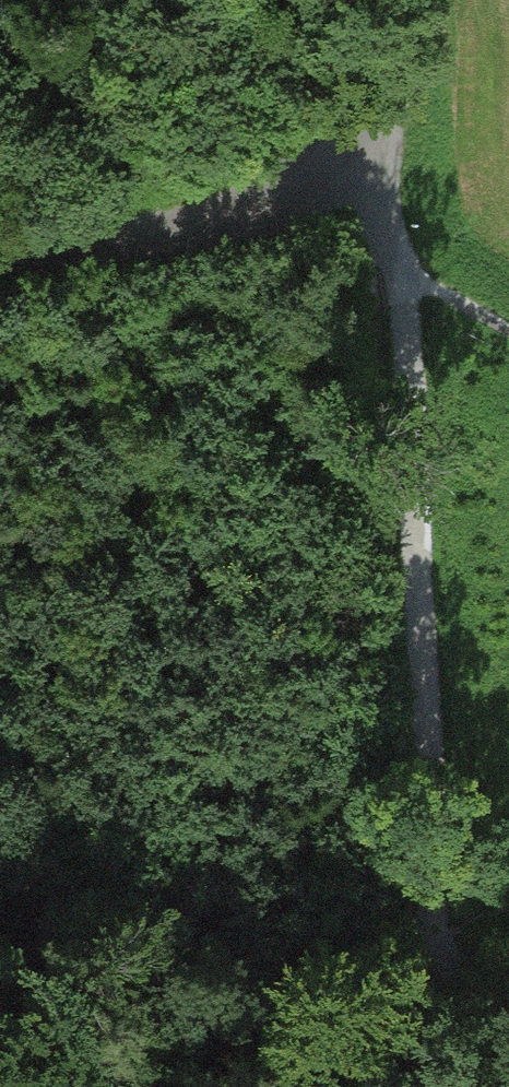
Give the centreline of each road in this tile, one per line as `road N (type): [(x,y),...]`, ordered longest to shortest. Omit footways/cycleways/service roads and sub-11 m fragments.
road 1 (track): [(391,169),(432,921),(411,1086)]
road 2 (track): [(0,1080),(300,986),(426,966)]
road 3 (track): [(391,169),(246,221),(0,249)]
road 4 (track): [(390,0),(391,169)]

